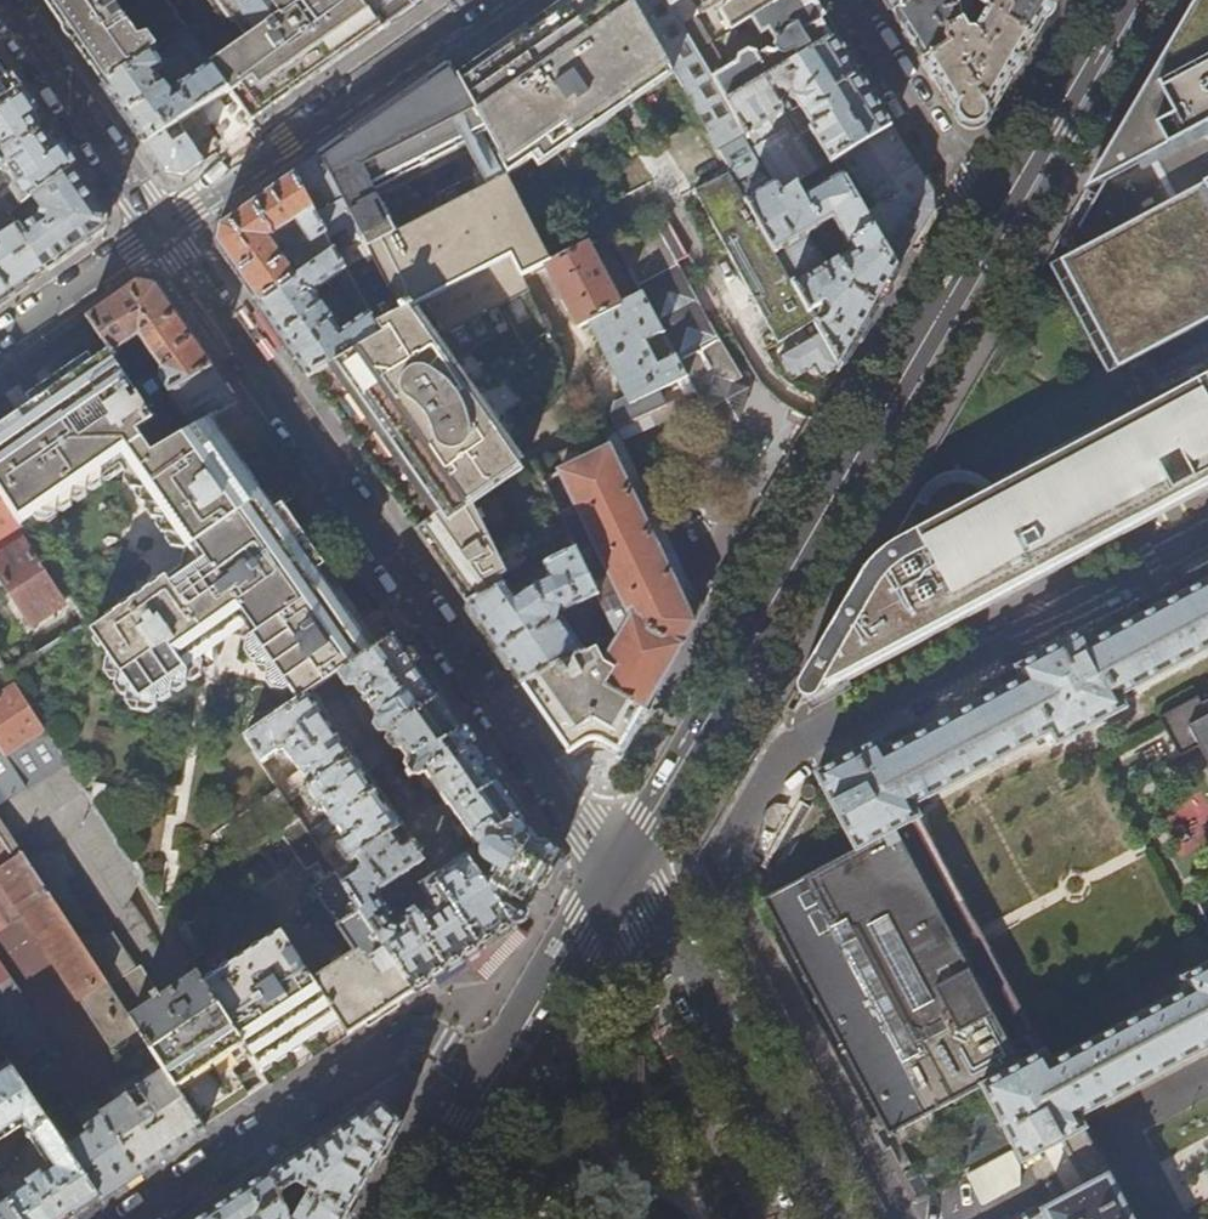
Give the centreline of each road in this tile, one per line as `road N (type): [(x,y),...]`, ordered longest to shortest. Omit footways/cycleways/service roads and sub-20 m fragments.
road 1 (residential): [(616,879),(162,230)]
road 2 (secondary): [(616,879),(989,234)]
road 3 (residential): [(499,1072),(449,1045),(393,1043),(134,1218)]
road 4 (residential): [(490,0),(162,230)]
road 5 (residential): [(616,879),(647,917),(813,1218)]
road 6 (residential): [(0,4),(162,230)]
road 7 (residential): [(989,234),(850,0)]
road 8 (secondary): [(989,234),(1123,0)]
road 9 (secondary): [(499,1072),(616,879)]
road 10 (residential): [(162,230),(0,344)]
road 11 (secondary): [(418,1218),(499,1072)]

